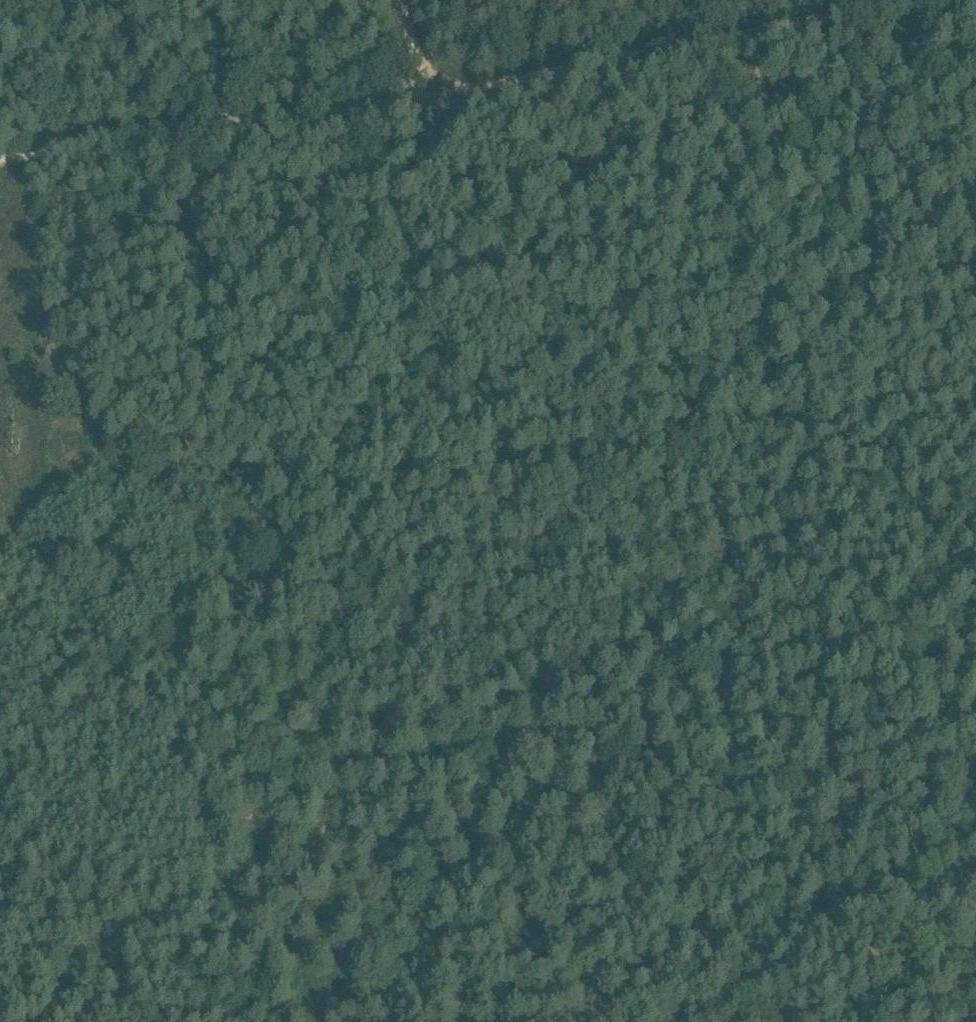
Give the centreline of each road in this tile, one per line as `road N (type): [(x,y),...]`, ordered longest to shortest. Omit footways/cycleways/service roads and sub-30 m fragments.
road 1 (track): [(429,96),(884,0)]
road 2 (track): [(0,167),(154,132),(429,96)]

